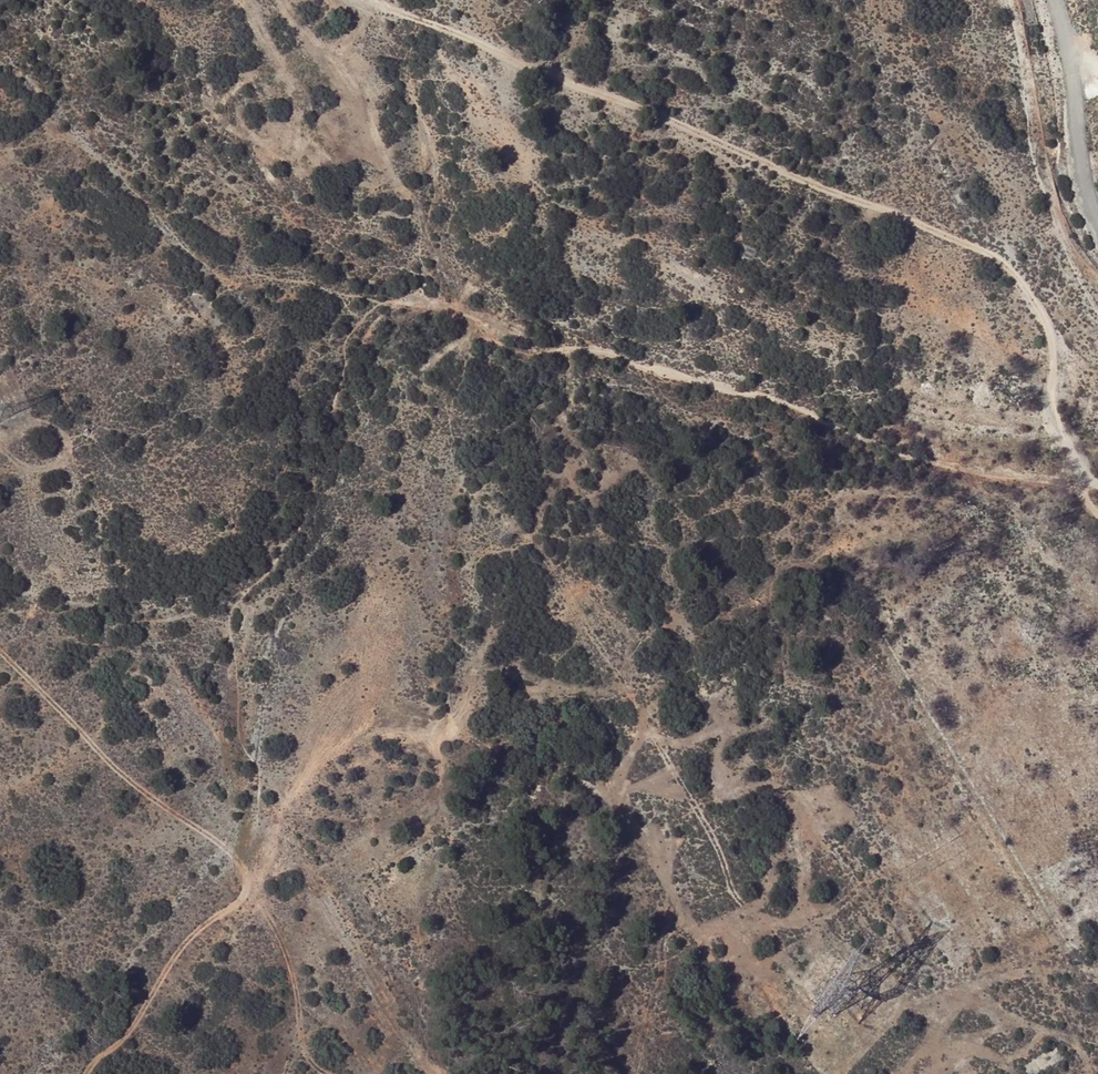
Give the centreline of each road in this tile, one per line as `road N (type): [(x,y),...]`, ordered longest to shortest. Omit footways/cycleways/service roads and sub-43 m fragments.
road 1 (track): [(370,0),(999,260),(1043,314),(1057,356),(1050,401),(1087,480),(1097,485)]
road 2 (track): [(87,1073),(184,936),(229,901),(244,877),(225,849),(140,789),(0,649)]
road 3 (track): [(244,877),(275,915),(310,1056),(348,1073)]

